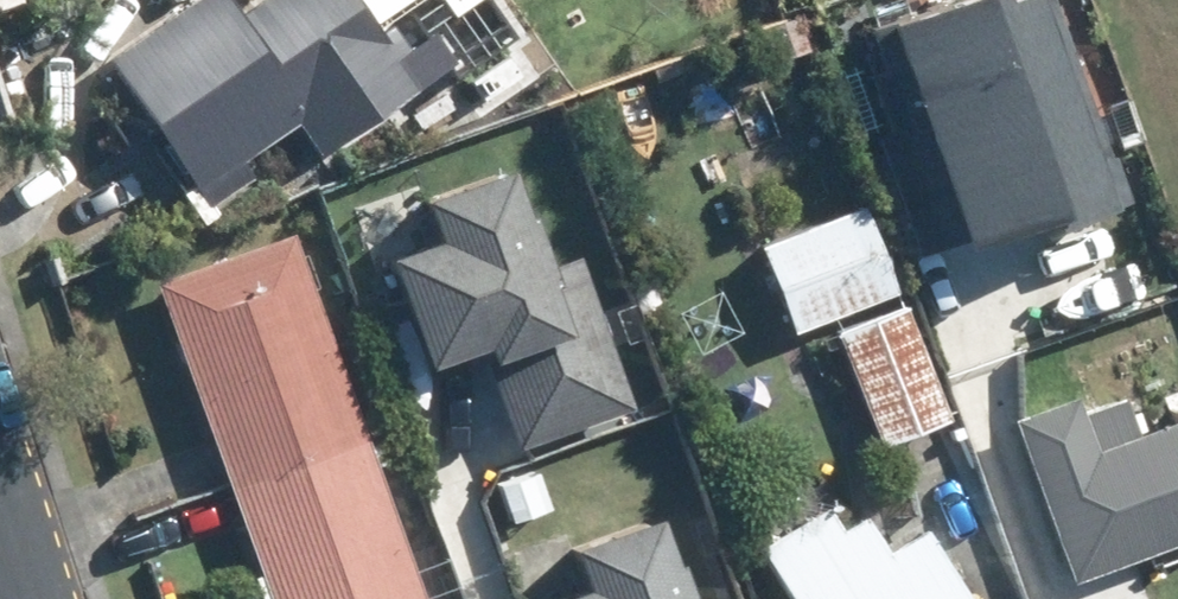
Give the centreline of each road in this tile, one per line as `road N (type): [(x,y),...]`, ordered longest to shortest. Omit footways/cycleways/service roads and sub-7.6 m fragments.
road 1 (residential): [(0,484),(38,598)]

